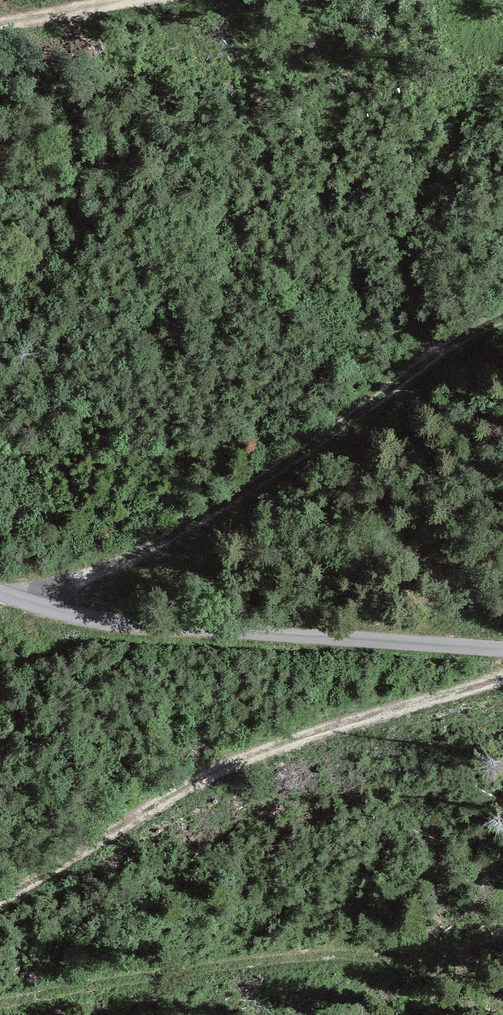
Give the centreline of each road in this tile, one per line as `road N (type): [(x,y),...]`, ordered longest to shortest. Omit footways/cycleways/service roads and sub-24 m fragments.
road 1 (track): [(0,899),(230,766),(502,665)]
road 2 (track): [(34,603),(239,512),(323,434),(502,323)]
road 3 (unclassified): [(502,652),(83,615),(0,595)]
road 4 (track): [(0,24),(123,0)]

